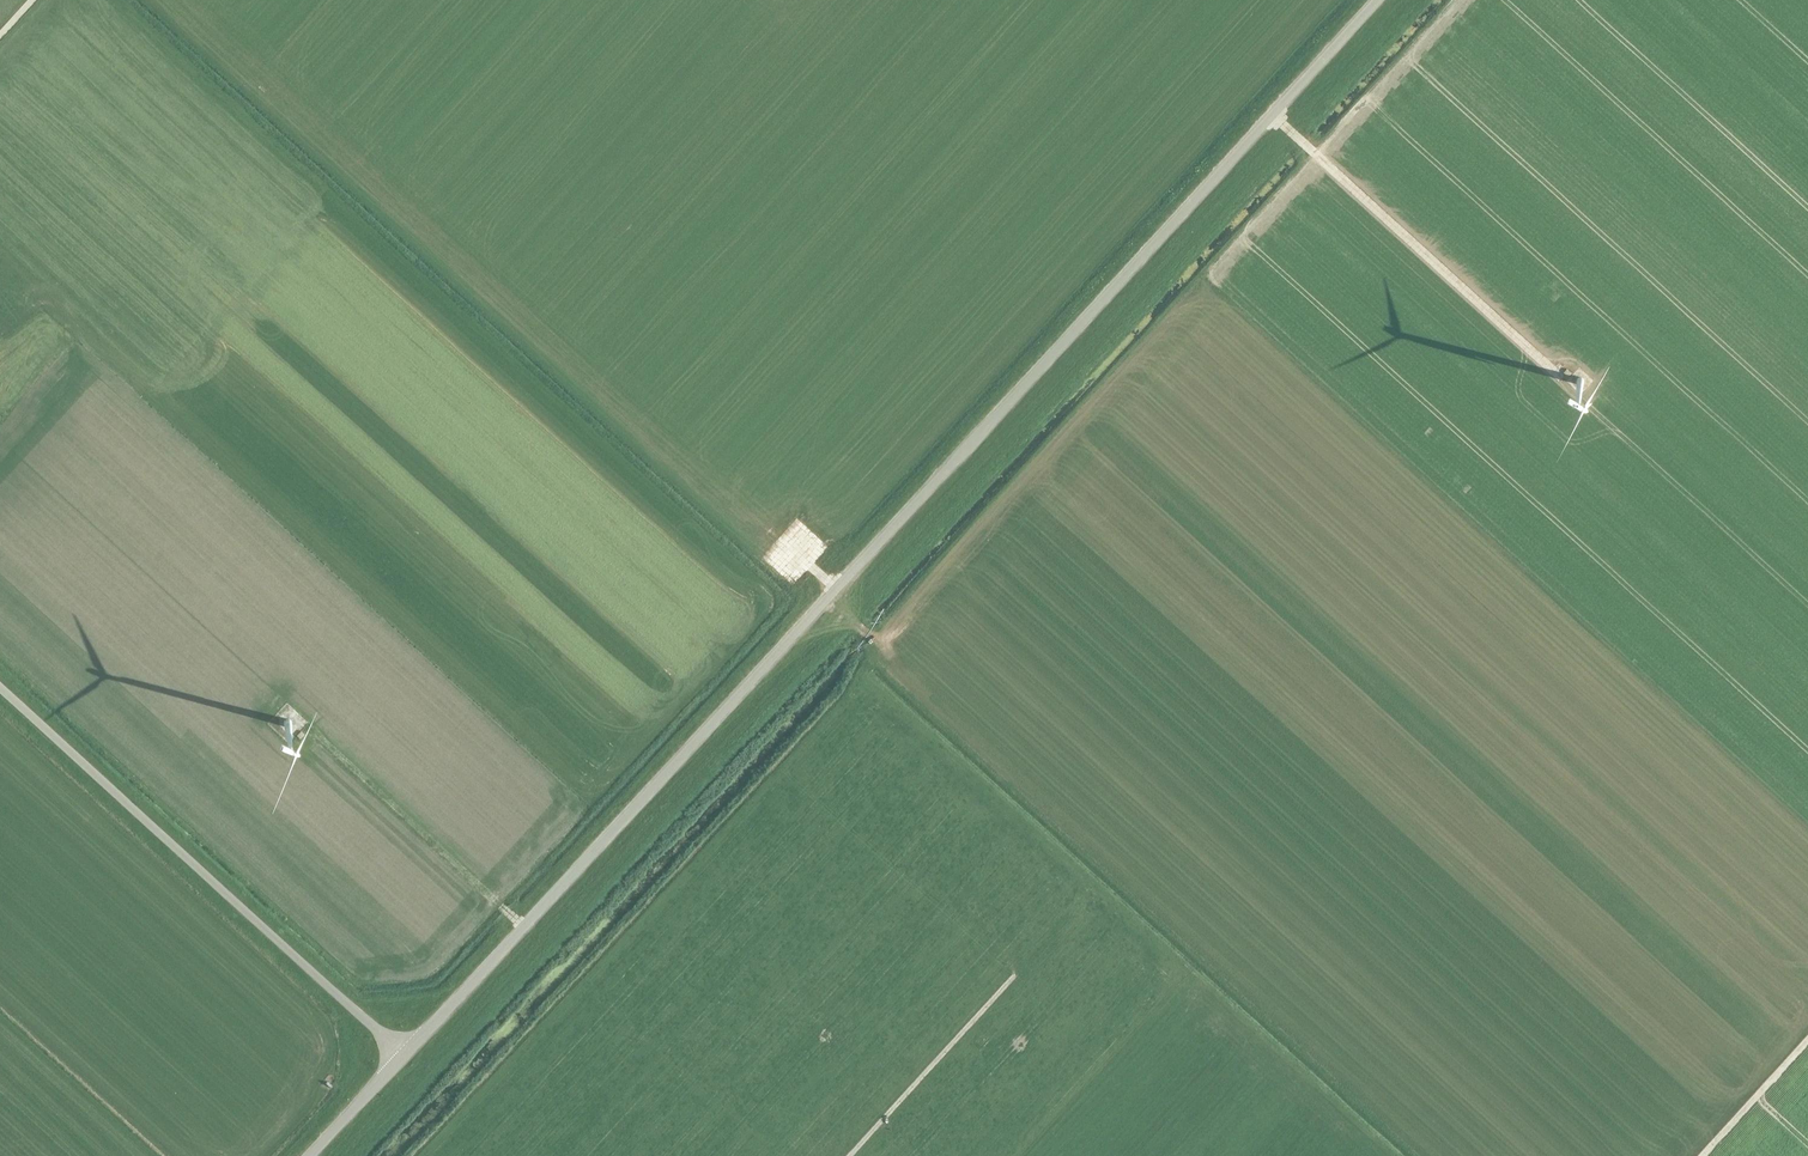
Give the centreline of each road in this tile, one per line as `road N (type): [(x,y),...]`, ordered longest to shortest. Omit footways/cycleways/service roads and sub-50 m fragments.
road 1 (unclassified): [(402,1053),(1379,0)]
road 2 (unclassified): [(402,1053),(0,687)]
road 3 (track): [(309,729),(524,928)]
road 4 (track): [(1705,1155),(1807,1043)]
road 5 (unclassified): [(309,1155),(402,1053)]

